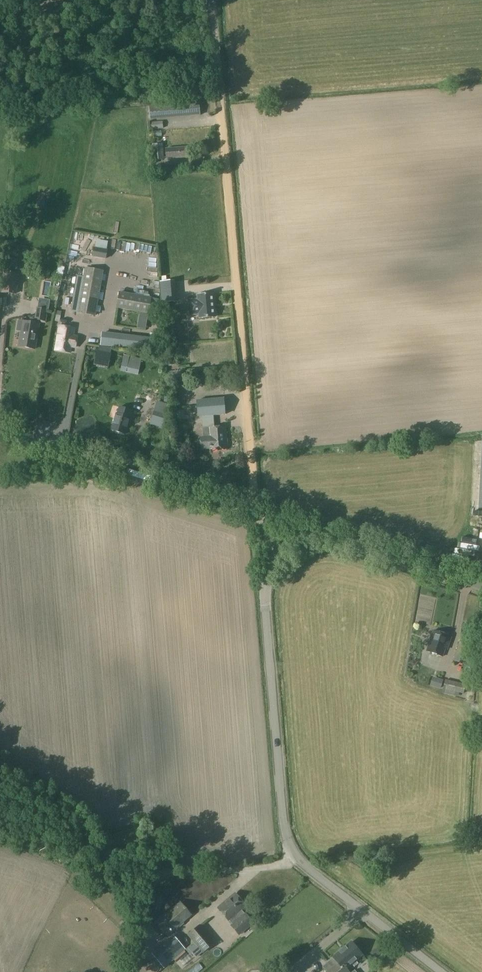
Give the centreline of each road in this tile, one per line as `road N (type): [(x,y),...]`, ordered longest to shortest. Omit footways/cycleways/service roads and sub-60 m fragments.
road 1 (track): [(211,0),(255,514)]
road 2 (unclassified): [(440,971),(311,871),(286,835),(264,600),(283,551)]
road 3 (tertiary): [(283,551),(255,514),(0,431)]
road 4 (tertiary): [(481,584),(332,538),(283,551)]

